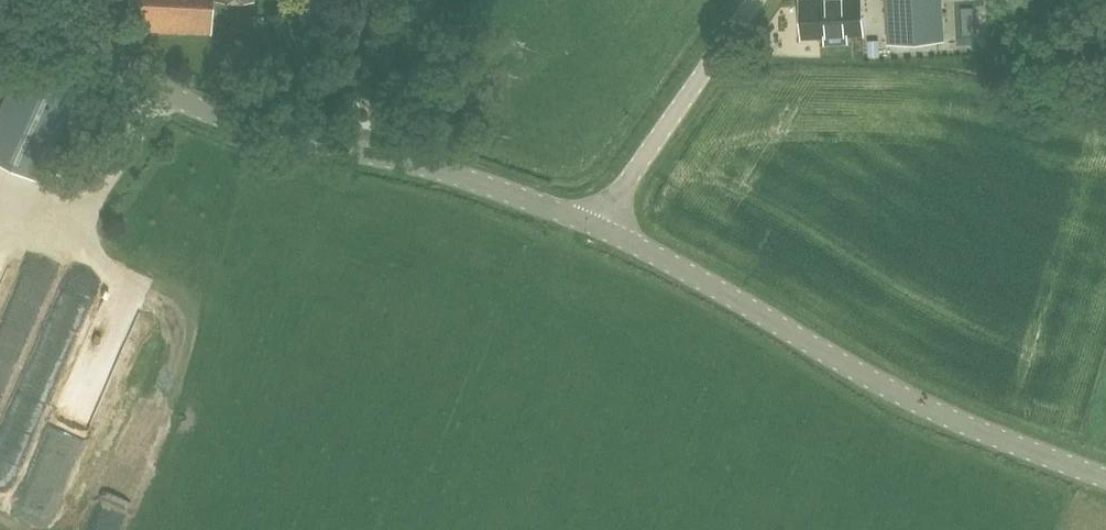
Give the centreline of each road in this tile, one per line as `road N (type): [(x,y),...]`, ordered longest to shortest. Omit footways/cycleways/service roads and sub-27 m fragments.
road 1 (tertiary): [(597,227),(442,170),(270,129),(181,98),(0,9)]
road 2 (tertiary): [(1105,481),(891,399),(742,304),(597,227)]
road 3 (unclassified): [(597,227),(751,0)]

